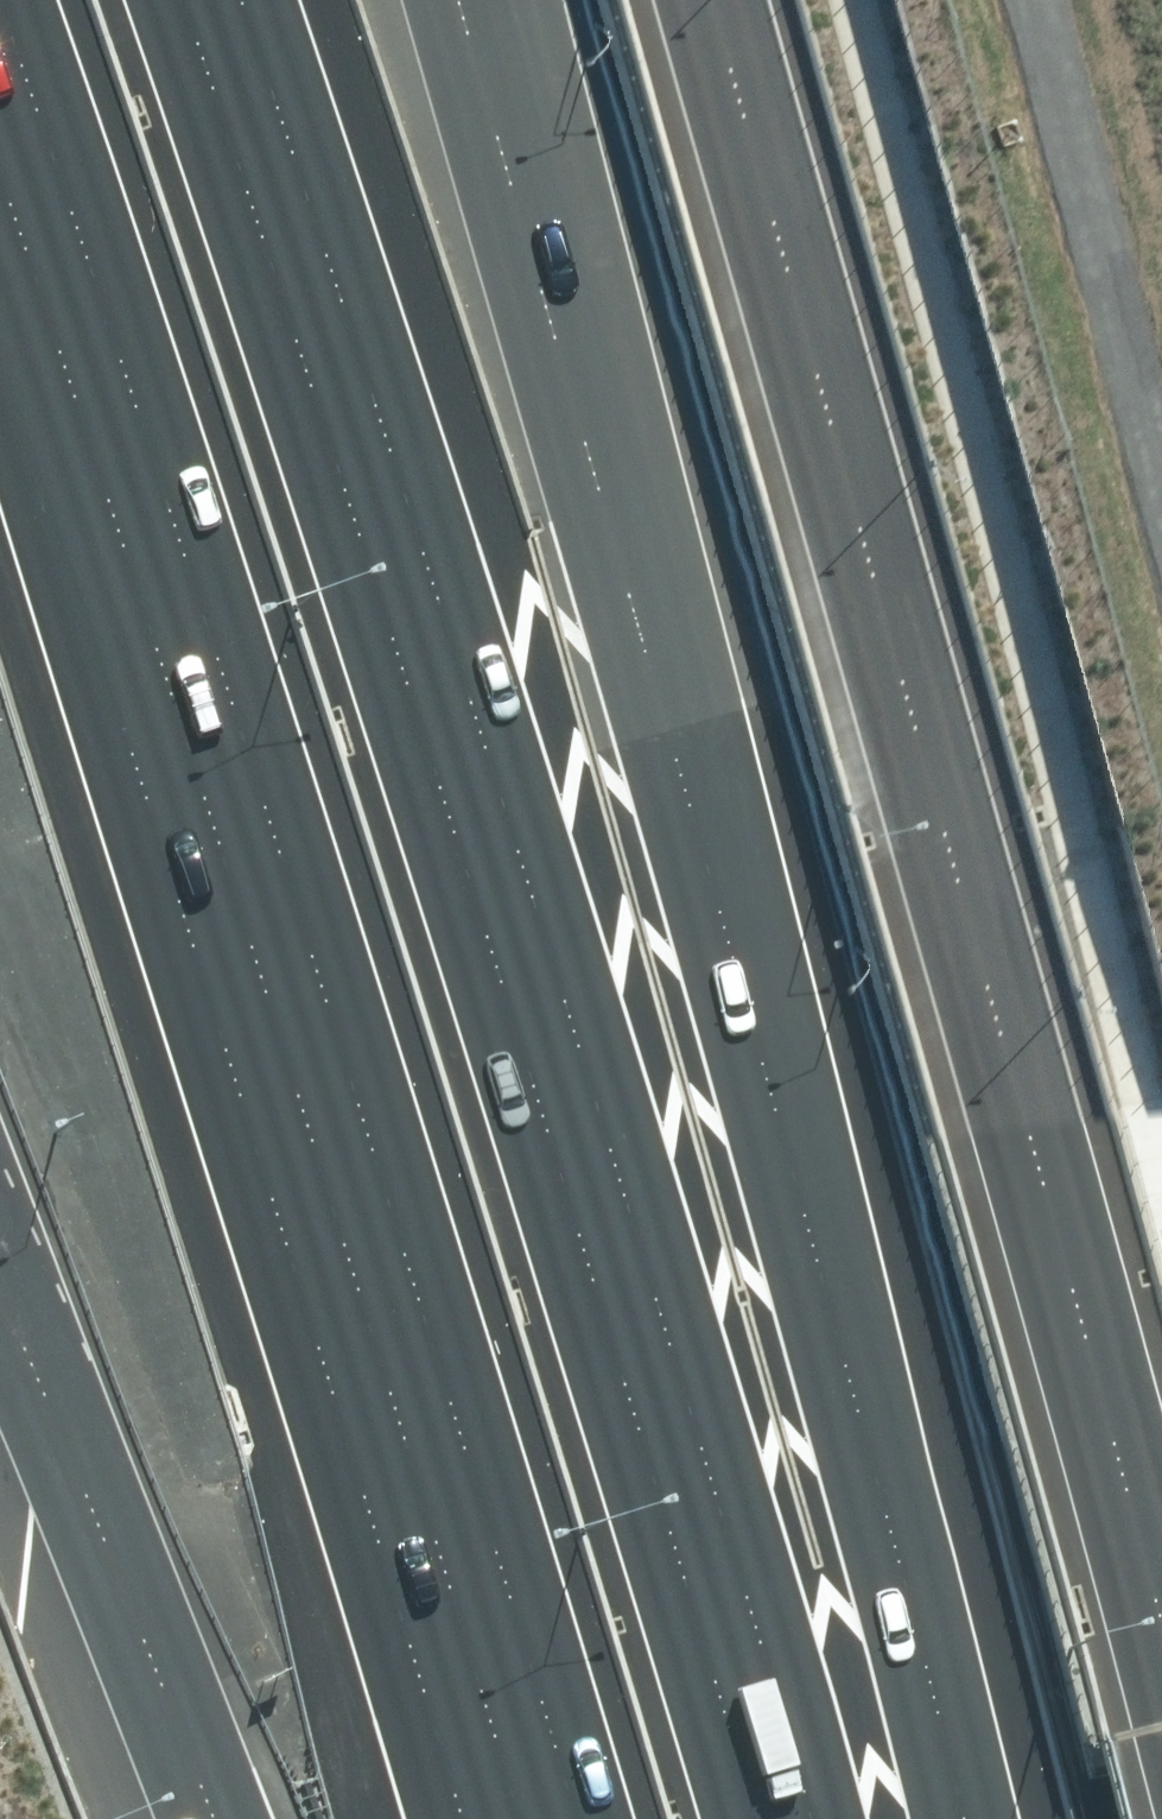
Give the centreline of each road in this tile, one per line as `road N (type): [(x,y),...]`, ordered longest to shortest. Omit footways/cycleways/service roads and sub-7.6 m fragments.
road 1 (motorway): [(232,0),(659,1321),(809,1818)]
road 2 (motorway): [(472,0),(798,1042),(995,1818)]
road 3 (motorway): [(569,1818),(241,829),(0,138)]
road 4 (motorway): [(220,1818),(52,1400),(0,1293)]
road 5 (track): [(1036,0),(1161,510)]

